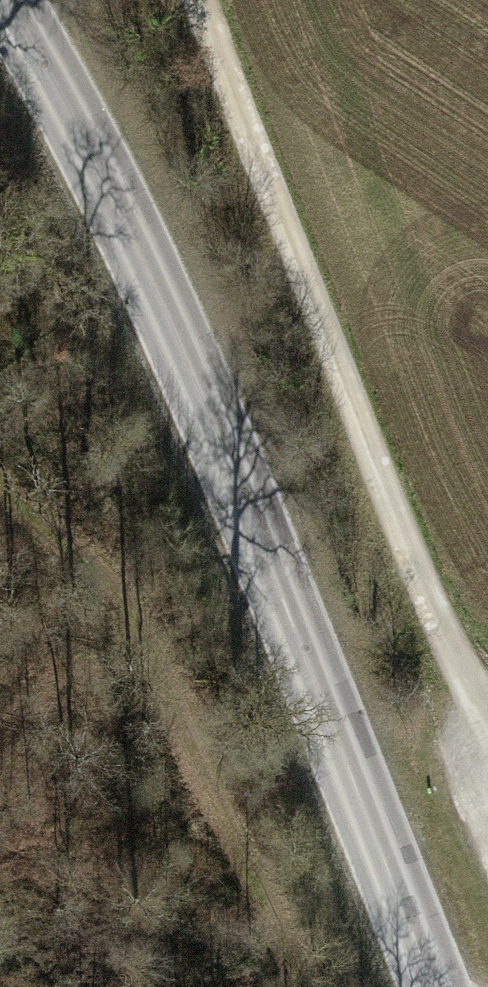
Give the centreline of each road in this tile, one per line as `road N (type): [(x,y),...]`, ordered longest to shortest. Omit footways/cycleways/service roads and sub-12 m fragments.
road 1 (tertiary): [(6,0),(188,364),(431,986)]
road 2 (track): [(202,0),(323,333),(487,744)]

